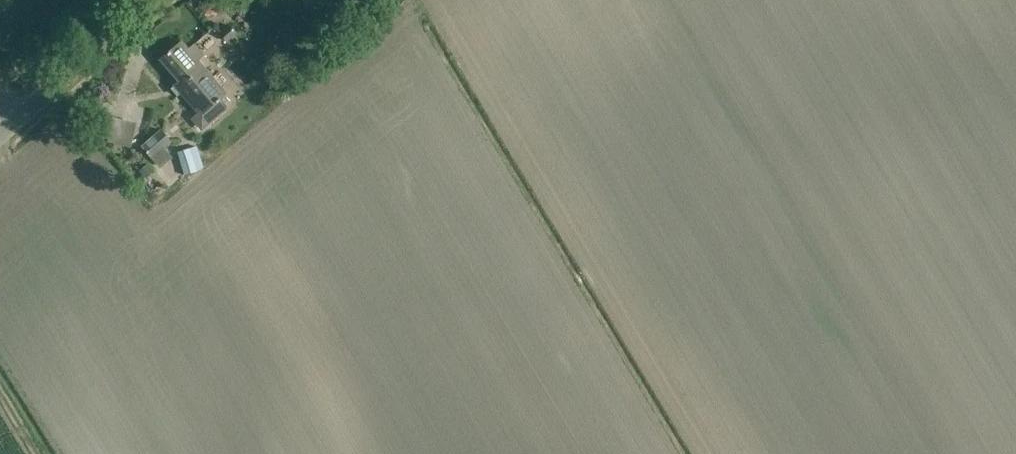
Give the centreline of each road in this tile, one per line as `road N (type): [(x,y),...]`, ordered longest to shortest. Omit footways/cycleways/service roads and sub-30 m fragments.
road 1 (unclassified): [(0,133),(153,0)]

